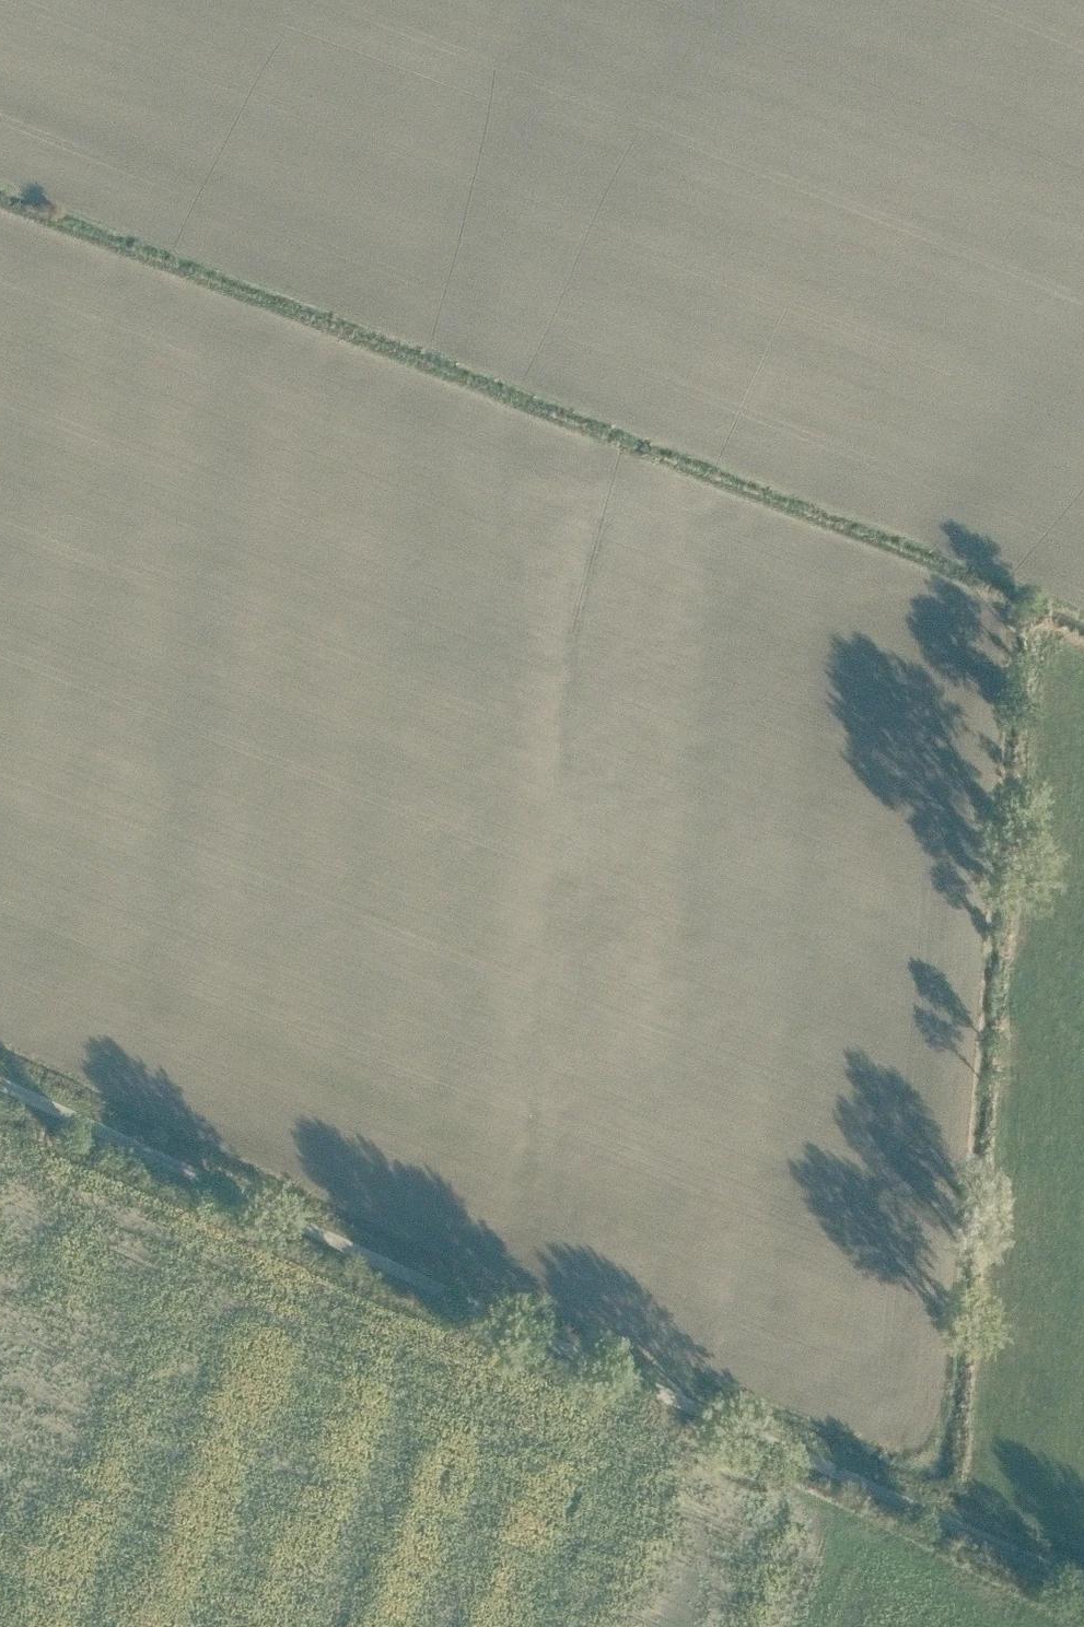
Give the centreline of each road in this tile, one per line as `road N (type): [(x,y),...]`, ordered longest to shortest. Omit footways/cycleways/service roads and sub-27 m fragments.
road 1 (residential): [(0,1081),(1083,1588)]

